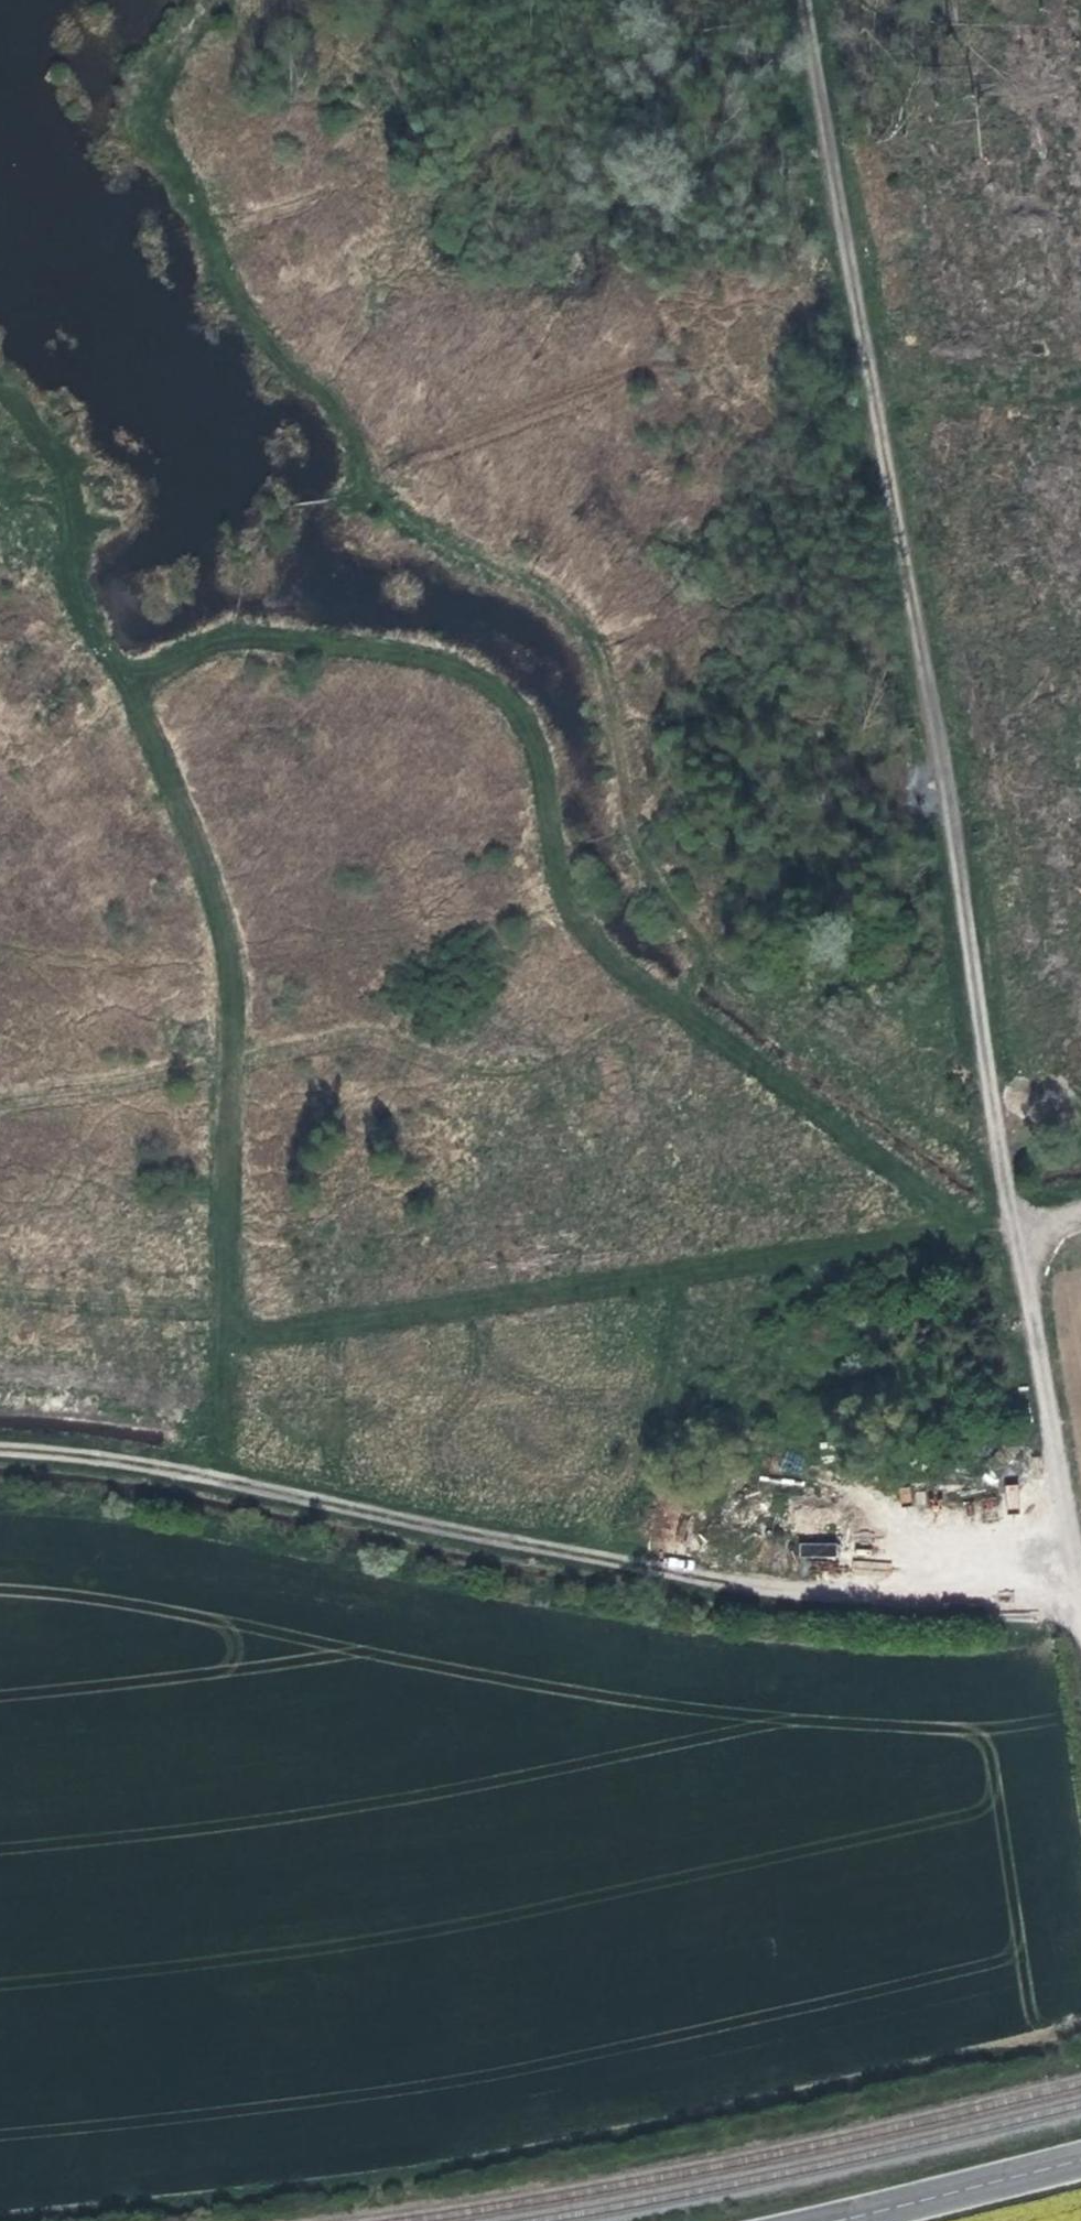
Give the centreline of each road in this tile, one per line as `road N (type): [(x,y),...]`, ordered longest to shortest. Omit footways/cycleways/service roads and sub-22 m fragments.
road 1 (track): [(1080,1600),(806,0)]
road 2 (unclassified): [(1080,2160),(829,2220)]

